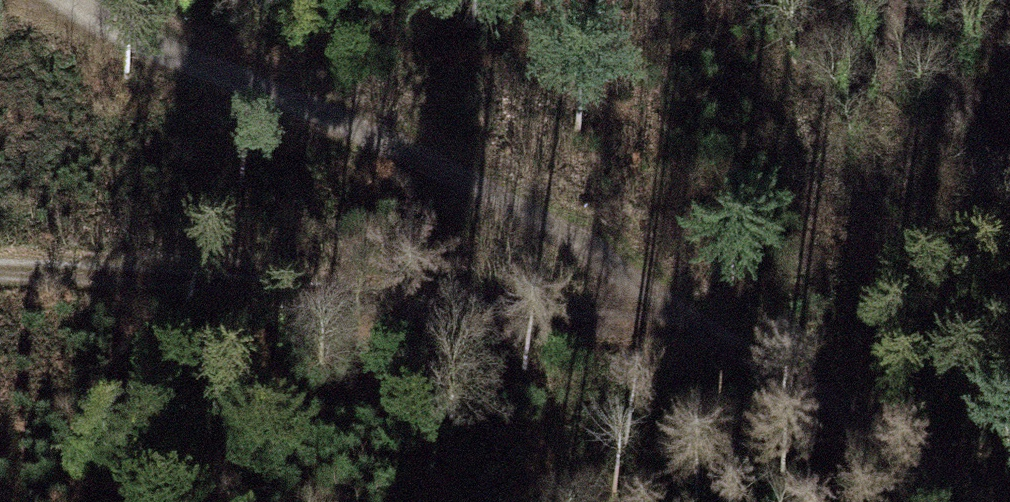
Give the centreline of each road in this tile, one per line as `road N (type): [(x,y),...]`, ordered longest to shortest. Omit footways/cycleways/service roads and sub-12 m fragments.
road 1 (track): [(942,501),(919,474),(723,311),(41,0)]
road 2 (track): [(1009,188),(876,0)]

